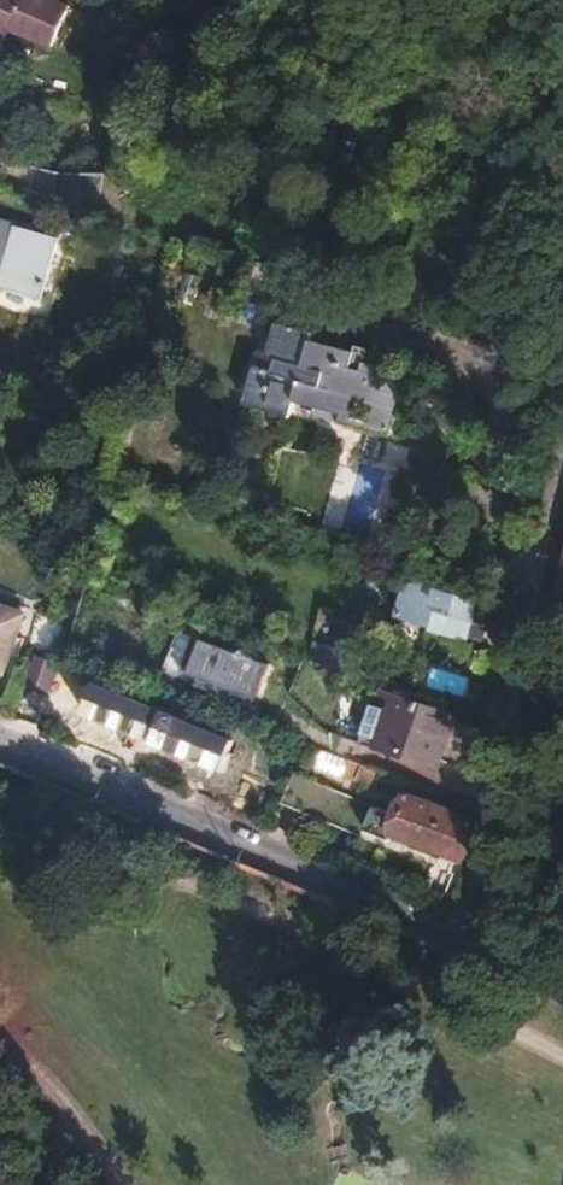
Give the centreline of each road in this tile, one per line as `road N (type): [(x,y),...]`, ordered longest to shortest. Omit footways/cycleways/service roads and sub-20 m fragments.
road 1 (track): [(0,813),(88,839),(355,945),(562,1052)]
road 2 (residential): [(562,462),(512,714),(450,942)]
road 3 (residential): [(0,749),(450,942)]
road 4 (residential): [(450,942),(562,989)]

